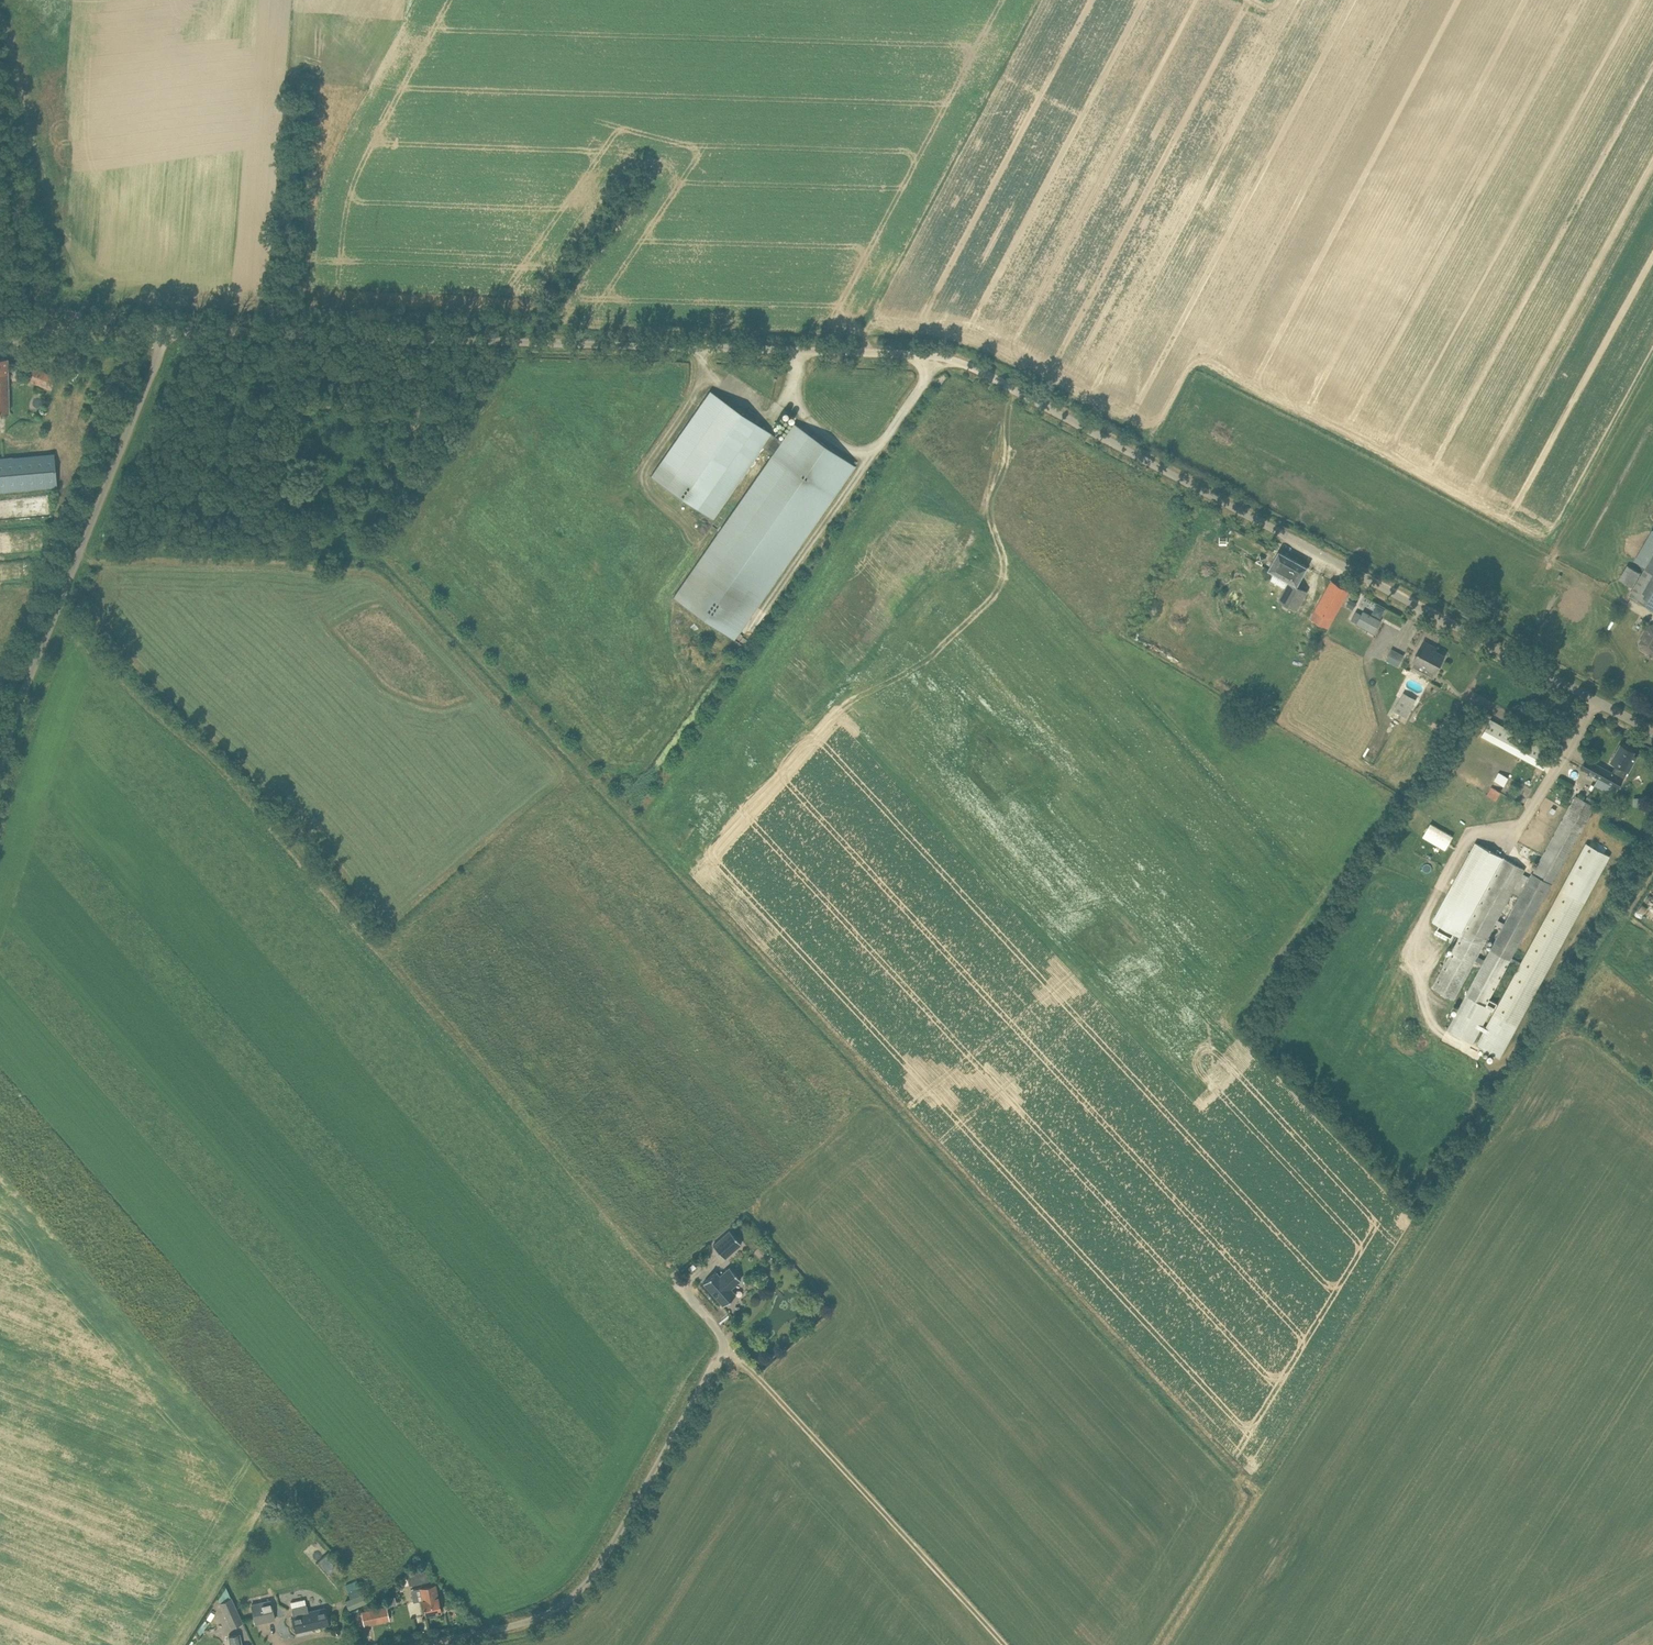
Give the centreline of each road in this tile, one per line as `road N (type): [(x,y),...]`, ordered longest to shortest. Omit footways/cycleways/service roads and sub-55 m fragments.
road 1 (unclassified): [(1652,730),(986,378),(940,362),(169,336)]
road 2 (track): [(61,608),(132,689),(223,767),(727,1342)]
road 3 (unclassified): [(0,770),(169,336)]
road 4 (unclassified): [(423,1644),(537,1621),(579,1593),(727,1342)]
road 5 (track): [(1004,1644),(727,1342)]
road 6 (unclassified): [(169,336),(0,335)]

